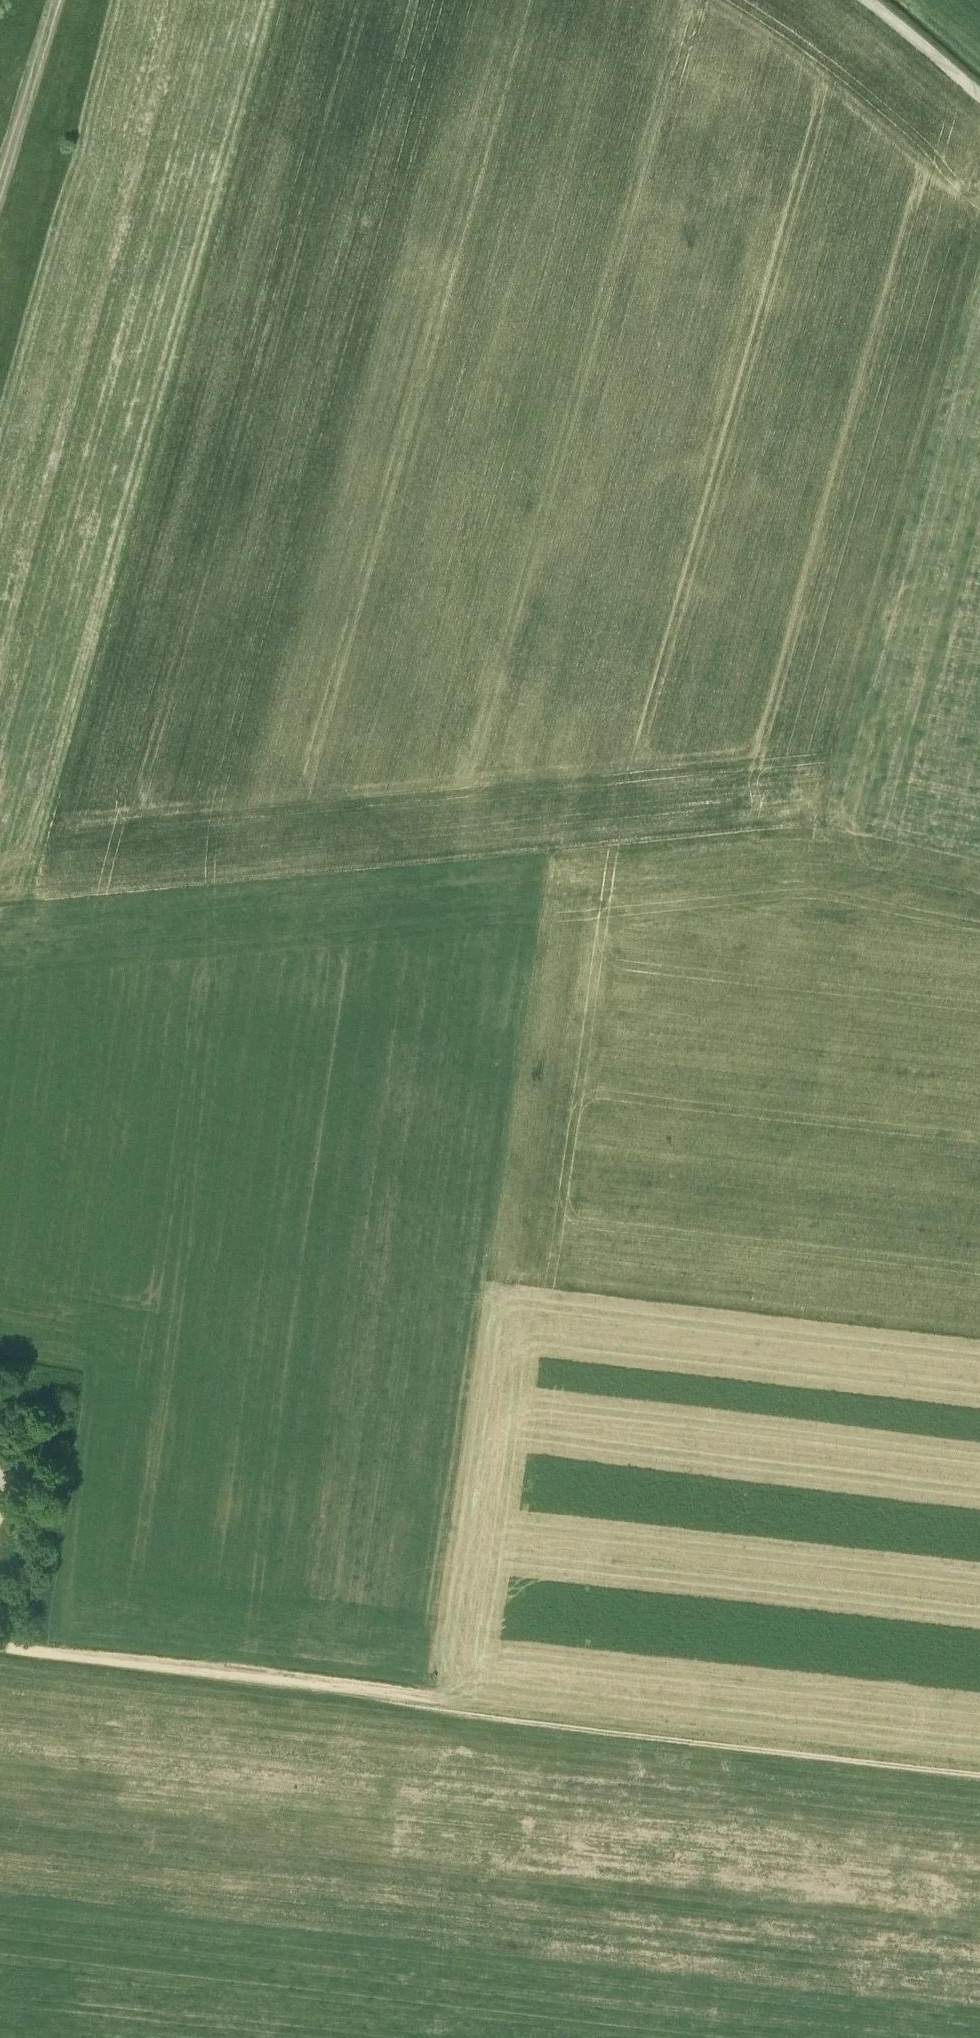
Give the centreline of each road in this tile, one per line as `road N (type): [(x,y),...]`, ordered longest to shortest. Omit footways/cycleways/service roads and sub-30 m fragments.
road 1 (track): [(0,1646),(979,1774)]
road 2 (track): [(979,95),(864,0)]

